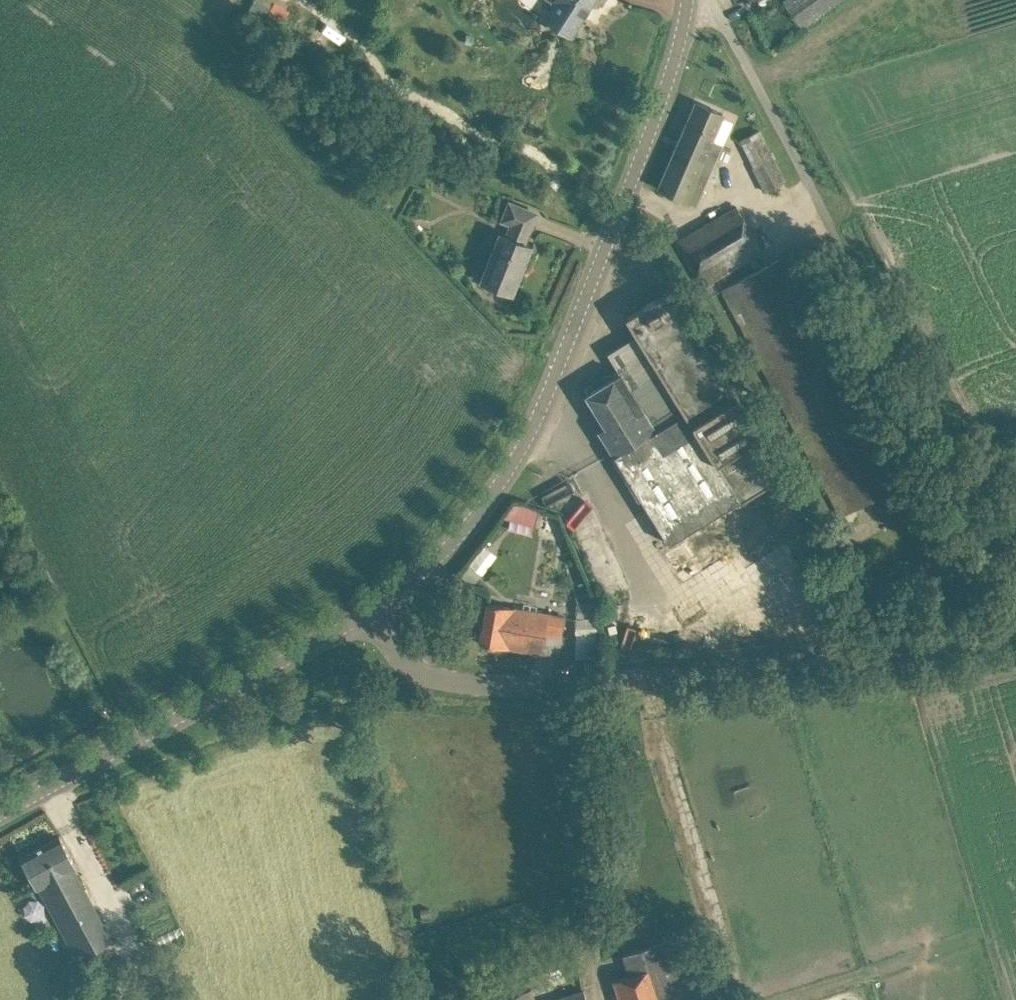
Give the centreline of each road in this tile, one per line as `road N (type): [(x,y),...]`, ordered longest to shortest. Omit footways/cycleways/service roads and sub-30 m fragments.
road 1 (tertiary): [(356,609),(414,569),(486,493),(537,402),(658,113),(682,0)]
road 2 (unclassified): [(1015,619),(889,650),(465,684),(426,676),(390,654),(356,609)]
road 3 (tertiary): [(0,816),(356,609)]

